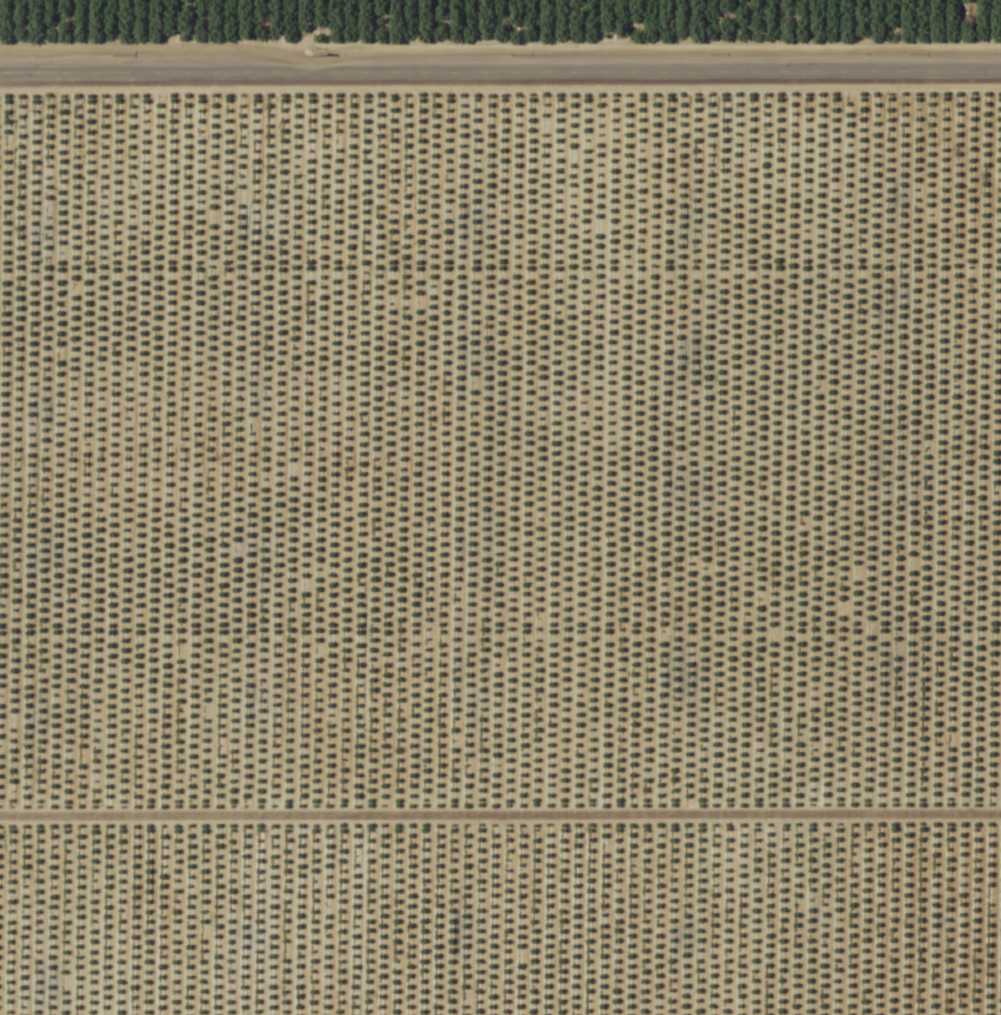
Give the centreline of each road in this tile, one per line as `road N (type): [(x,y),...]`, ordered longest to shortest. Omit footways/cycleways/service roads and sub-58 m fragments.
road 1 (residential): [(1000,75),(0,77)]

